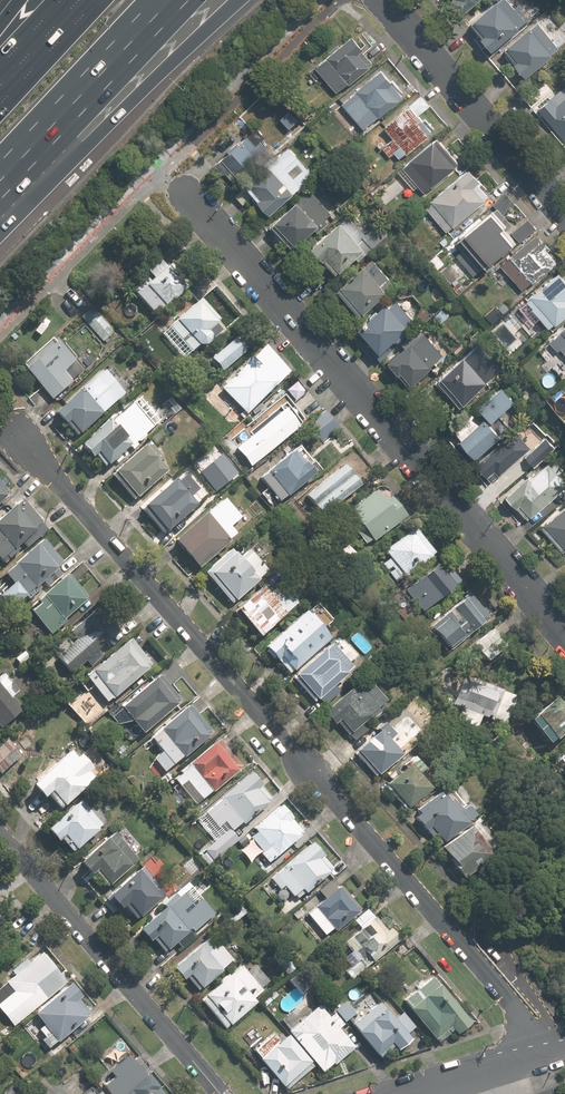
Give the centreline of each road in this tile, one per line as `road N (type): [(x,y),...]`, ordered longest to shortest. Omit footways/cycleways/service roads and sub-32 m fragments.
road 1 (residential): [(538,1055),(514,1006),(17,433)]
road 2 (residential): [(564,634),(164,171)]
road 3 (residential): [(0,834),(220,1093)]
road 4 (motorway): [(242,0),(91,147),(0,213)]
road 5 (residential): [(378,0),(564,216)]
road 6 (motorway): [(154,0),(0,163)]
road 7 (residential): [(538,1055),(409,1093)]

